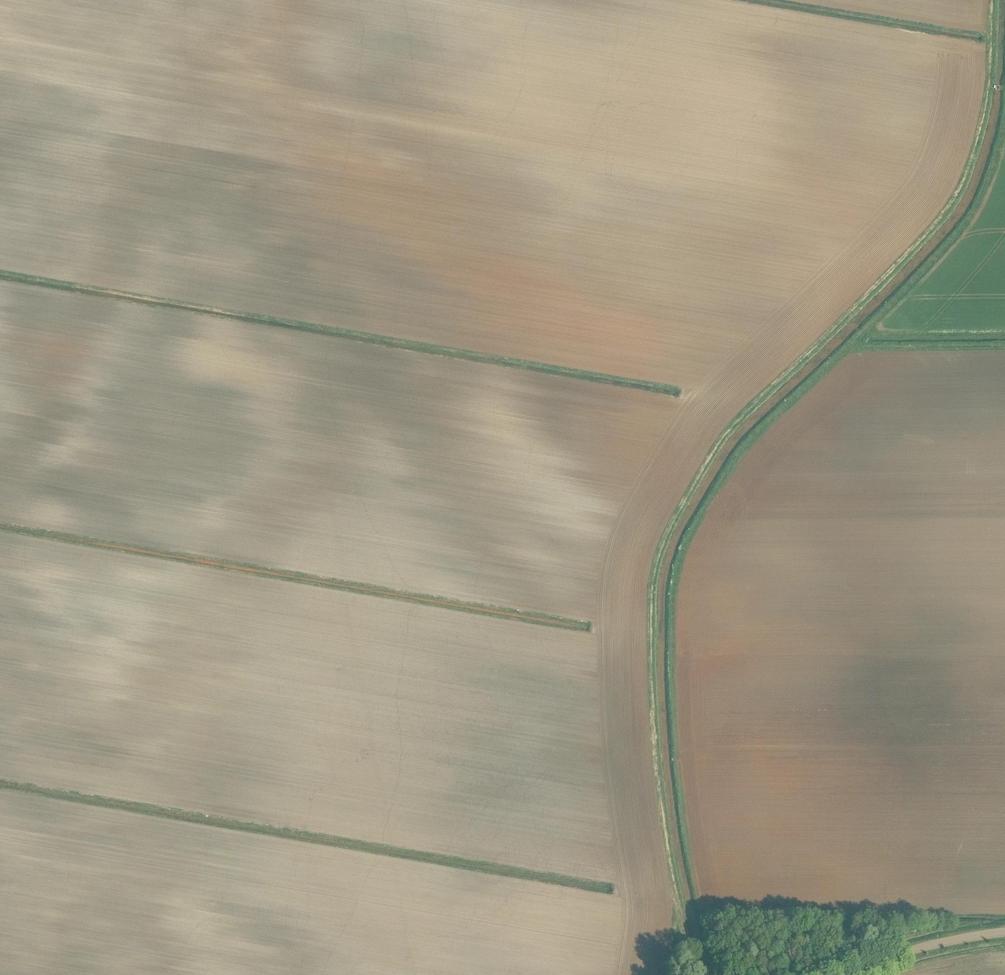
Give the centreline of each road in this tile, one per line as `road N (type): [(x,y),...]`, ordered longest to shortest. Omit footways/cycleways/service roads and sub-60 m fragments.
road 1 (track): [(709,974),(691,912),(676,798),(669,571),(728,459),(882,312),(977,204),(1000,112),(1003,0)]
road 2 (unclassified): [(1004,936),(923,951),(859,974)]

